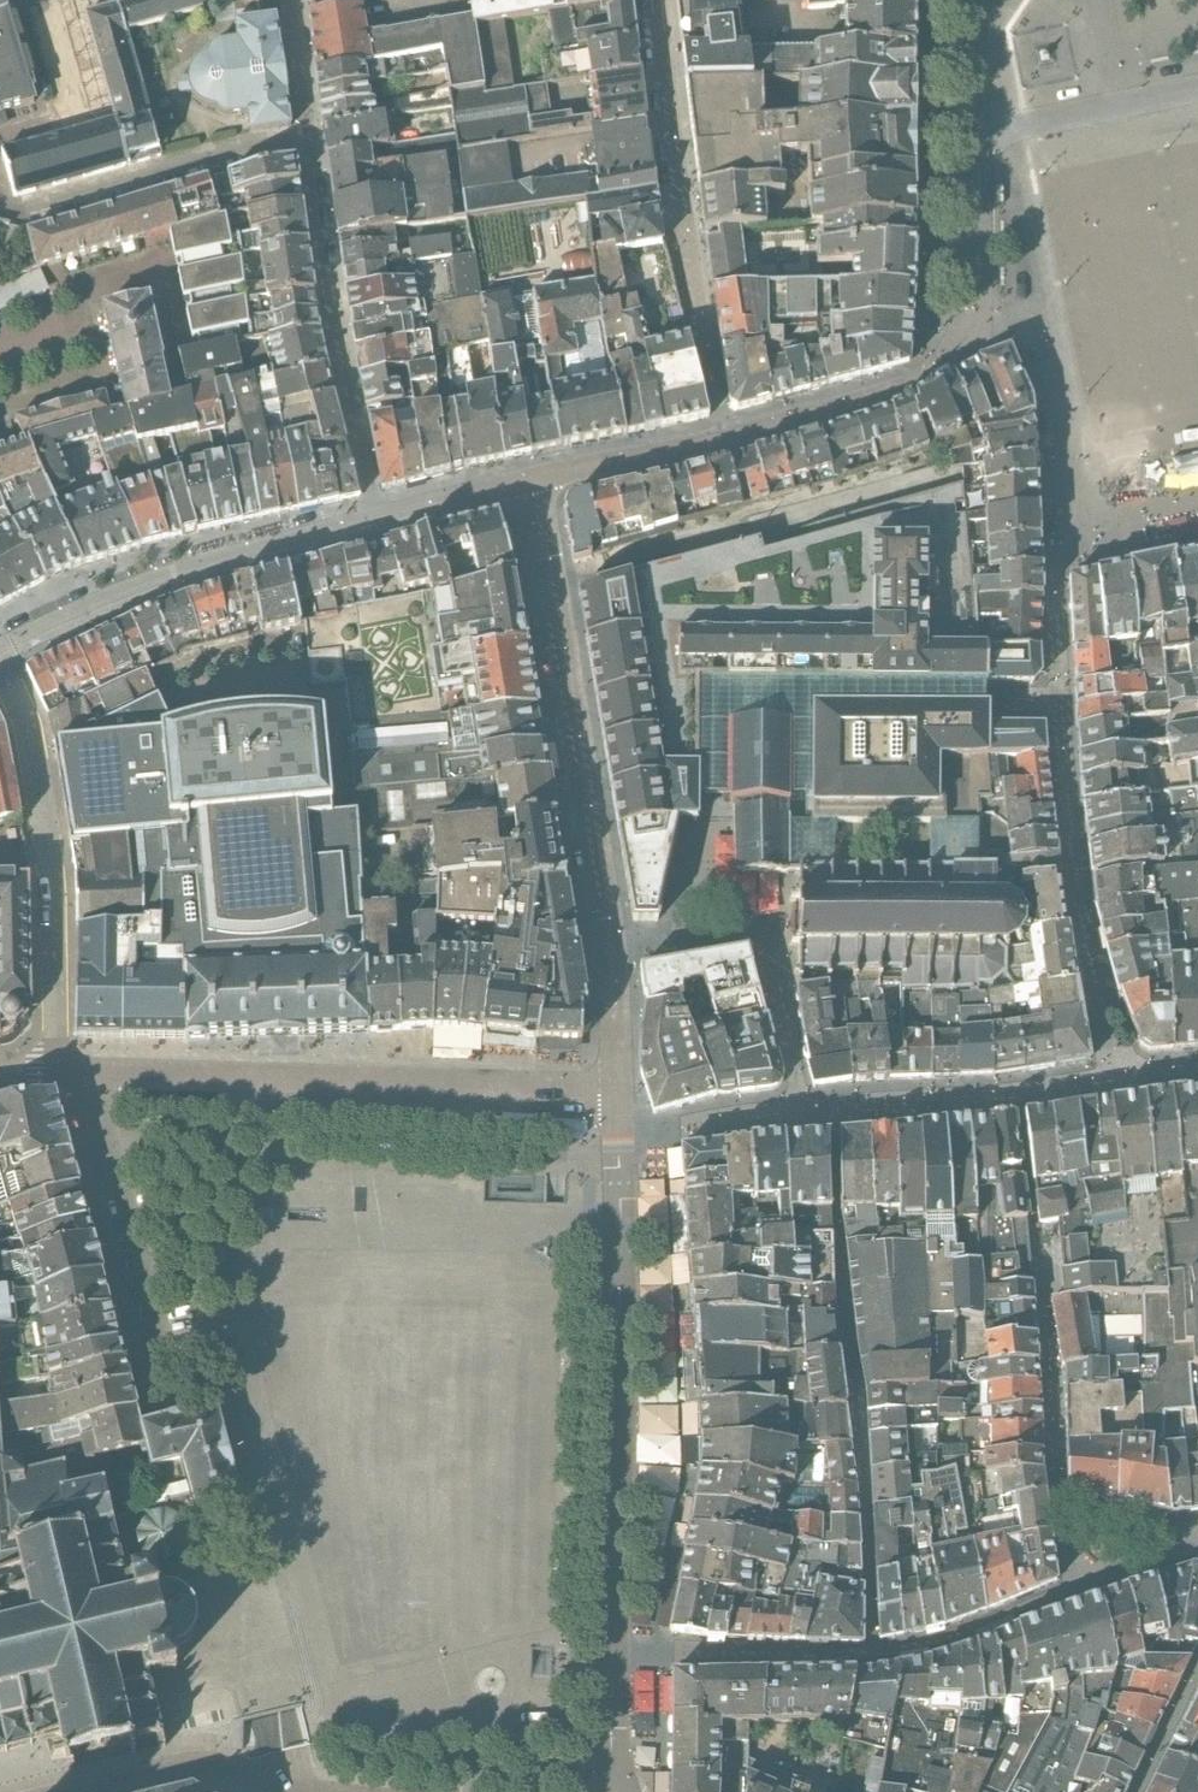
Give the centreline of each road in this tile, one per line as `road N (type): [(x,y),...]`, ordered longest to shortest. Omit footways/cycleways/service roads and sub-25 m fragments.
road 1 (residential): [(618,1092),(622,1294),(612,1729),(621,1791)]
road 2 (tertiary): [(618,1092),(610,945),(530,483)]
road 3 (tertiary): [(78,1070),(618,1092)]
road 4 (residential): [(728,436),(910,384),(963,350),(972,330),(971,129)]
road 5 (residential): [(728,436),(682,201),(655,0)]
road 6 (residential): [(60,1070),(51,846),(29,735),(0,679)]
road 7 (tertiary): [(377,519),(157,576),(0,645)]
road 8 (residential): [(309,139),(377,519)]
road 9 (residential): [(0,206),(36,213),(309,139)]
road 10 (residential): [(171,1368),(107,1142),(78,1070)]
road 11 (residential): [(1197,89),(971,129)]
road 12 (residential): [(71,1791),(201,1763),(291,1789)]
road 13 (residential): [(530,483),(728,436)]
road 14 (tertiary): [(530,483),(377,519)]
road 15 (residential): [(289,0),(309,139)]
road 16 (residential): [(971,129),(971,0)]

